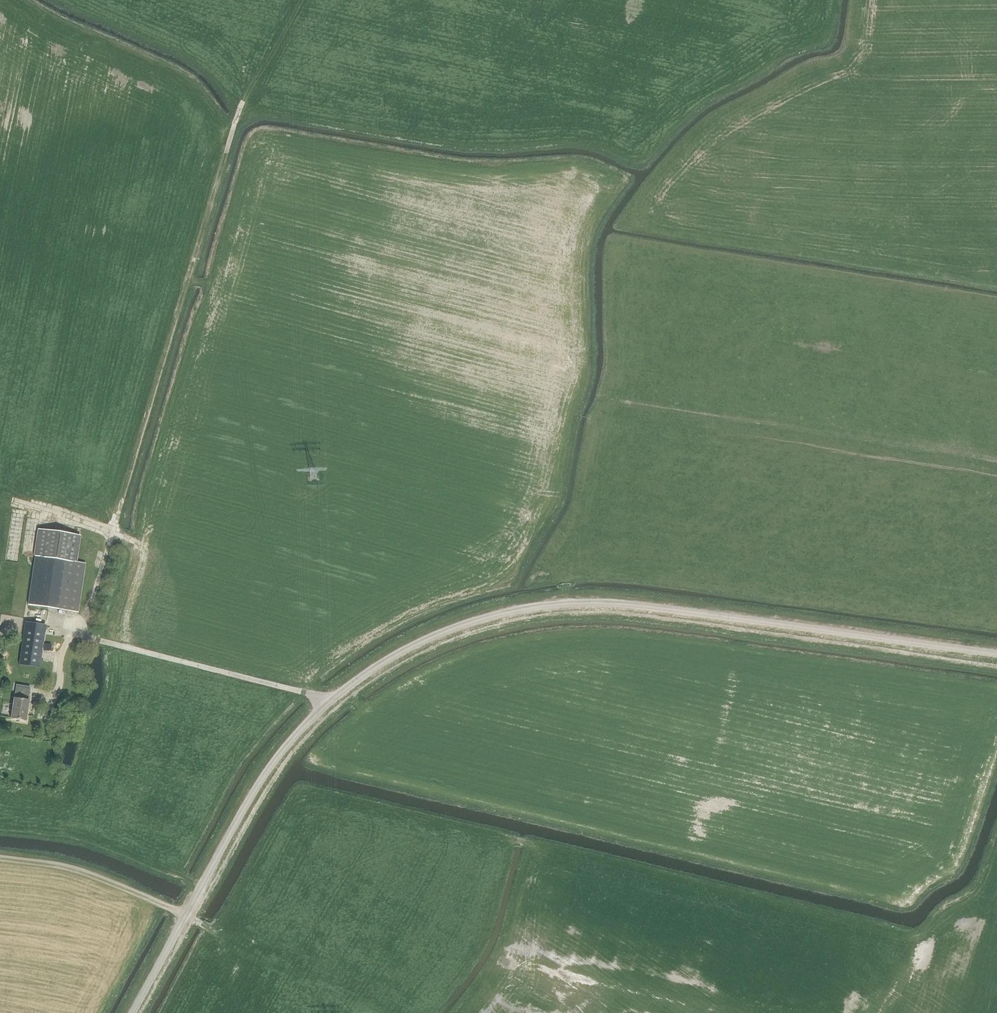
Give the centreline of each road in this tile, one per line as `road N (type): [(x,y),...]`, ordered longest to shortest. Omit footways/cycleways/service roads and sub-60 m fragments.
road 1 (tertiary): [(132,1012),(281,751),(375,667),(455,627),(534,607),(614,603),(996,653)]
road 2 (track): [(72,634),(90,609),(239,108),(299,0)]
road 3 (track): [(15,500),(133,541)]

